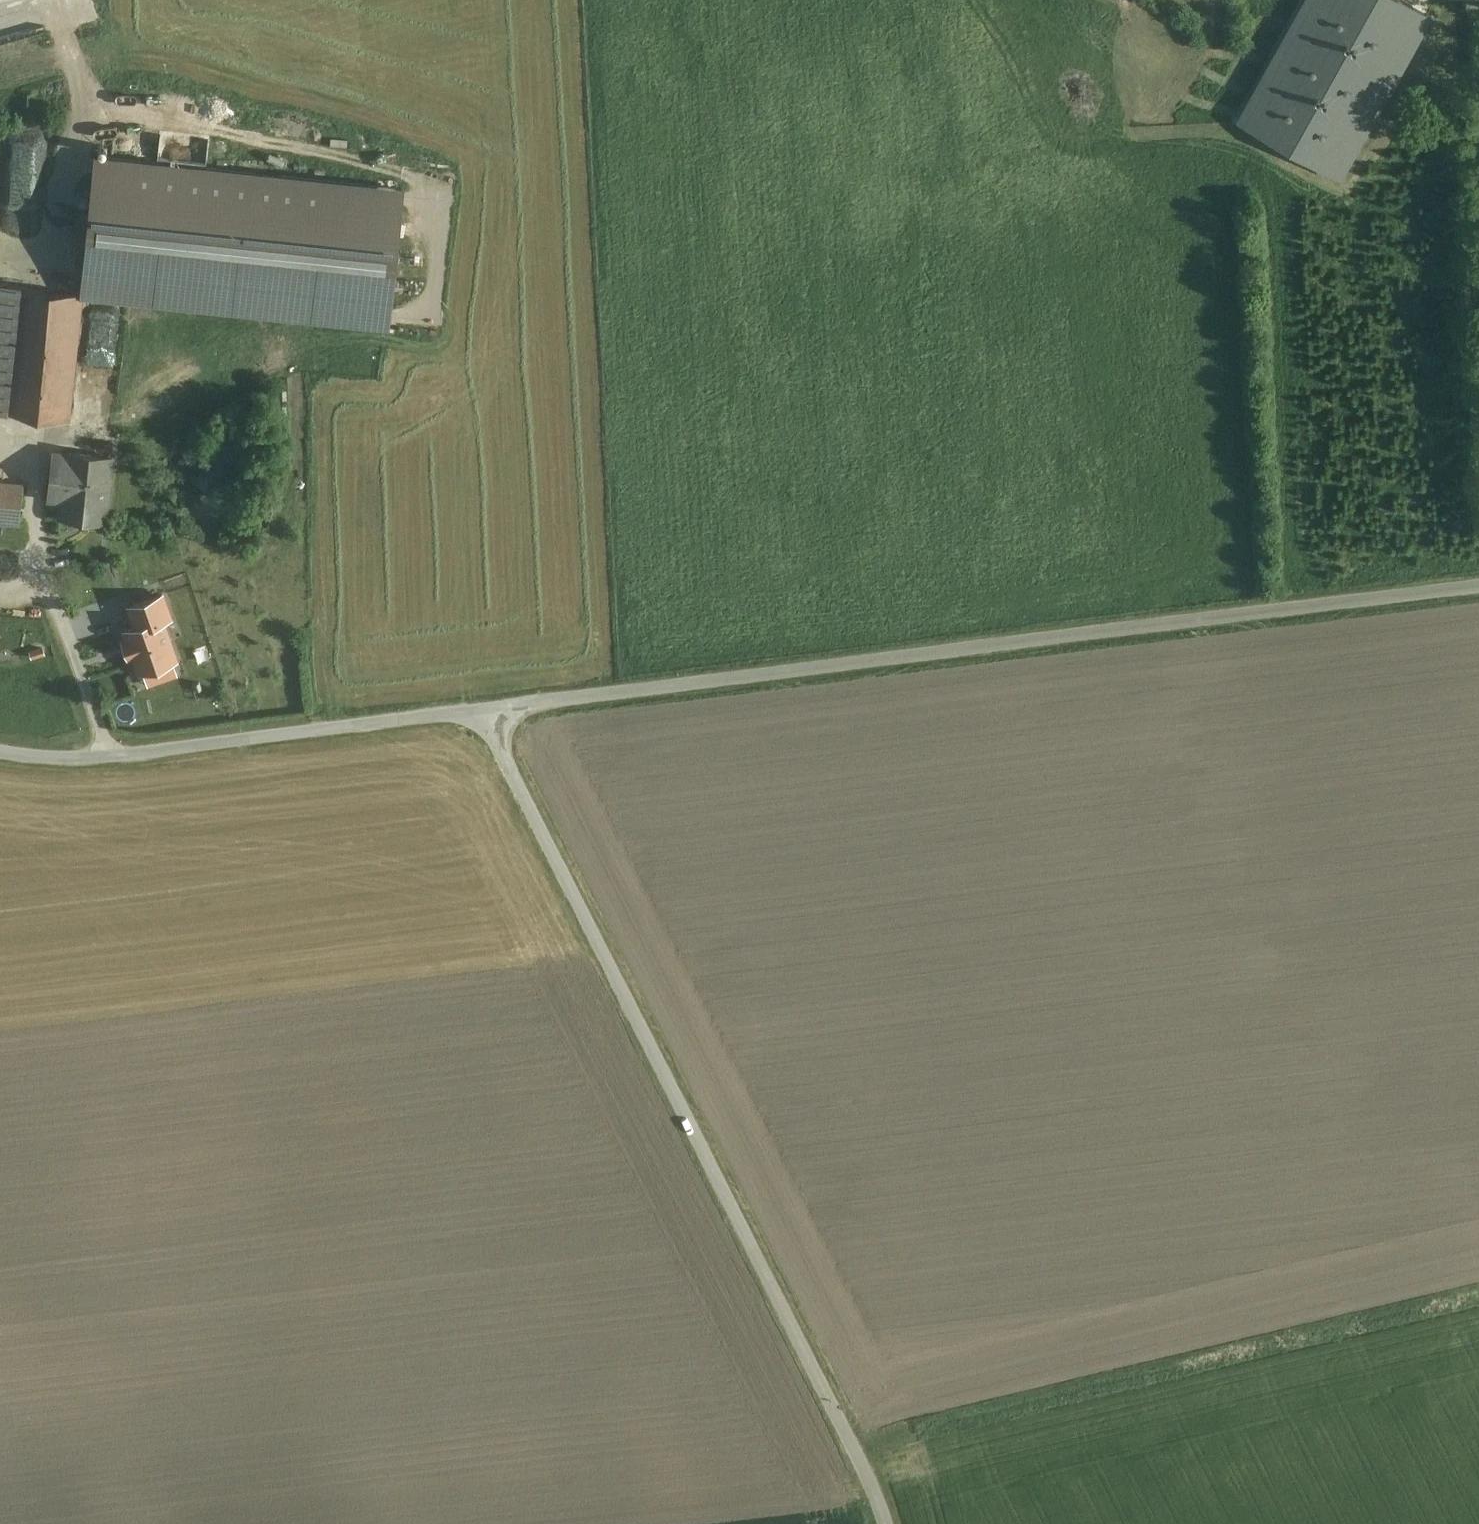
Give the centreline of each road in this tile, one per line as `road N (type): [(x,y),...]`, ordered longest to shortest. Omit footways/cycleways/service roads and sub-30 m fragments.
road 1 (unclassified): [(478,702),(1478,578)]
road 2 (unclassified): [(478,702),(856,1445),(887,1523)]
road 3 (unclassified): [(0,741),(113,747),(478,702)]

